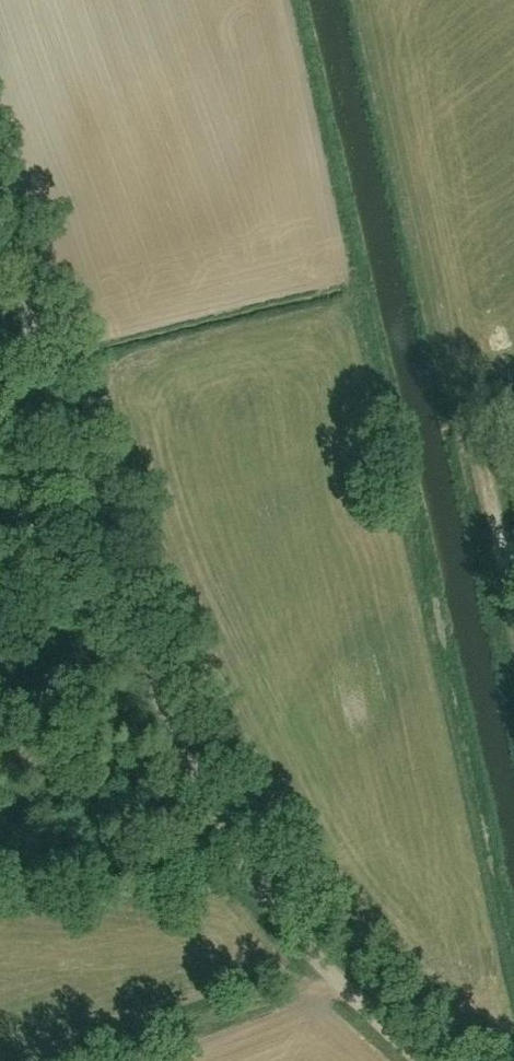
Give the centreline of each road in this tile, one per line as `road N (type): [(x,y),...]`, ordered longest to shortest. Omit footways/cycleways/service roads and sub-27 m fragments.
road 1 (unclassified): [(425,1060),(283,921),(248,871),(163,705),(92,514)]
road 2 (unclassified): [(92,514),(0,238)]
road 3 (track): [(469,405),(513,599)]

